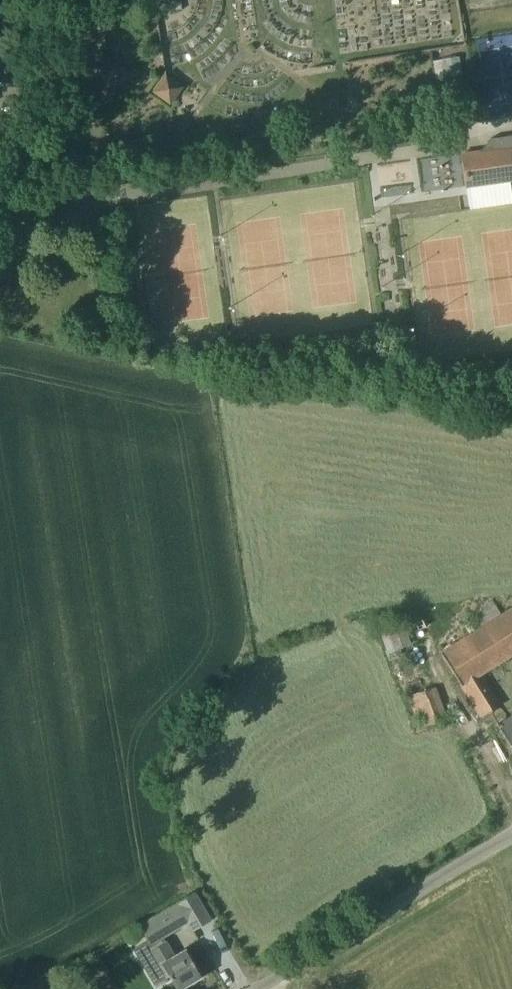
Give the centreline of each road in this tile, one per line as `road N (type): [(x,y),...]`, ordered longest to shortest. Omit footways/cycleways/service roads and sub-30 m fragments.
road 1 (unclassified): [(263,985),(511,836)]

